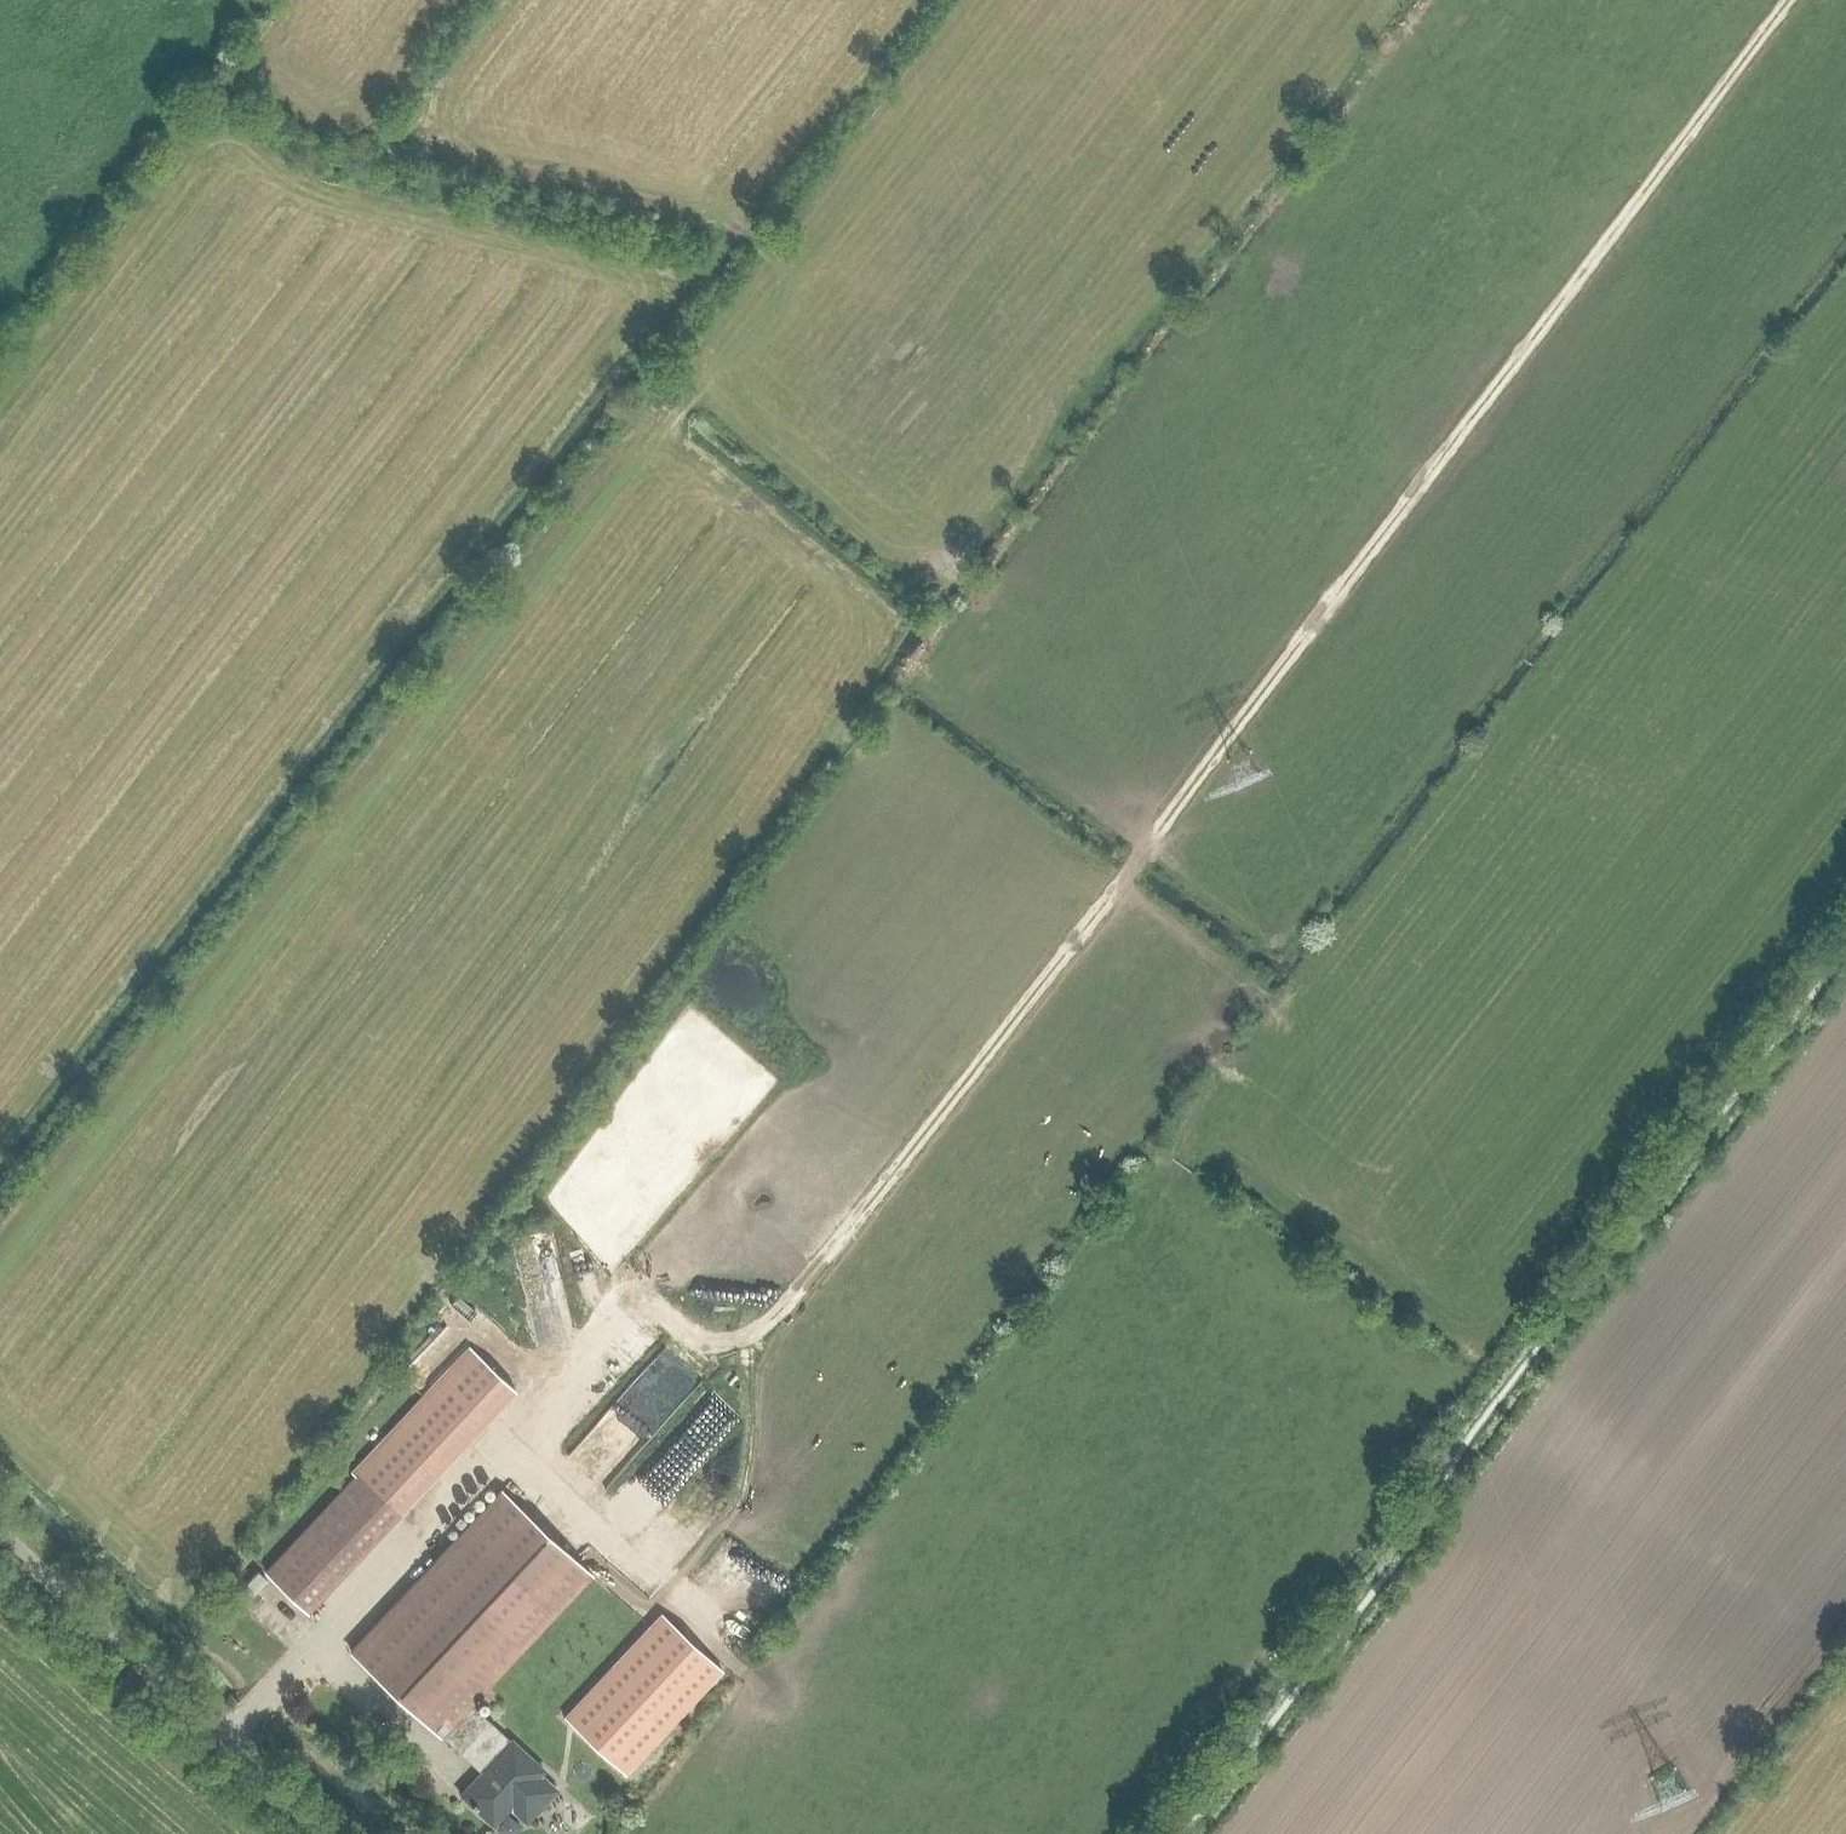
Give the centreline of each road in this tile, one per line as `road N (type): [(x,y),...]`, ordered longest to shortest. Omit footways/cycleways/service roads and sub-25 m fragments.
road 1 (tertiary): [(313,1833),(0,1537)]

